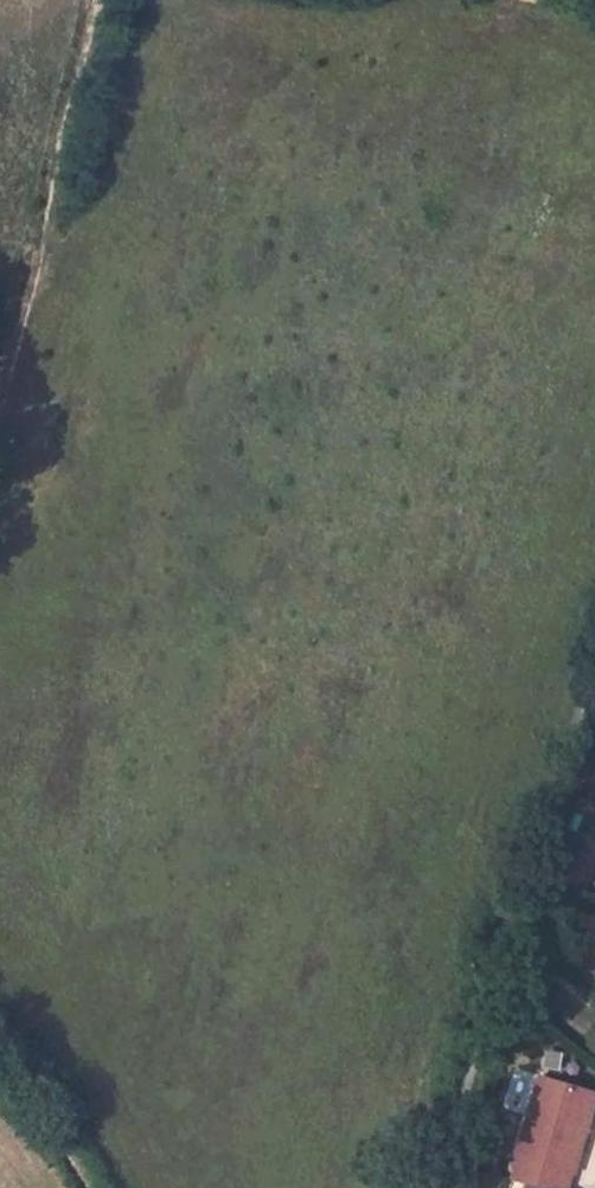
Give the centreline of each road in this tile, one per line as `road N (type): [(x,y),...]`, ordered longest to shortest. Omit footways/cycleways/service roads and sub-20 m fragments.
road 1 (track): [(594,695),(503,924),(417,1187)]
road 2 (track): [(106,0),(0,374)]
road 3 (track): [(0,1082),(42,1129),(72,1187)]

